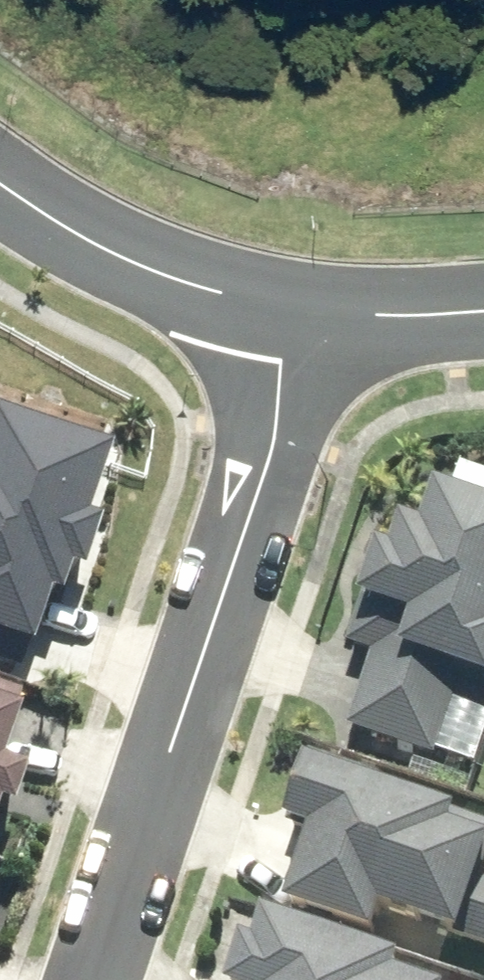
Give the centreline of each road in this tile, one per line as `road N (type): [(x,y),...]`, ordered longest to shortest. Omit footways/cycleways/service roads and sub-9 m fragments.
road 1 (residential): [(93,979),(268,448),(294,310)]
road 2 (residential): [(0,177),(149,271),(294,310)]
road 3 (residential): [(294,310),(483,303)]

